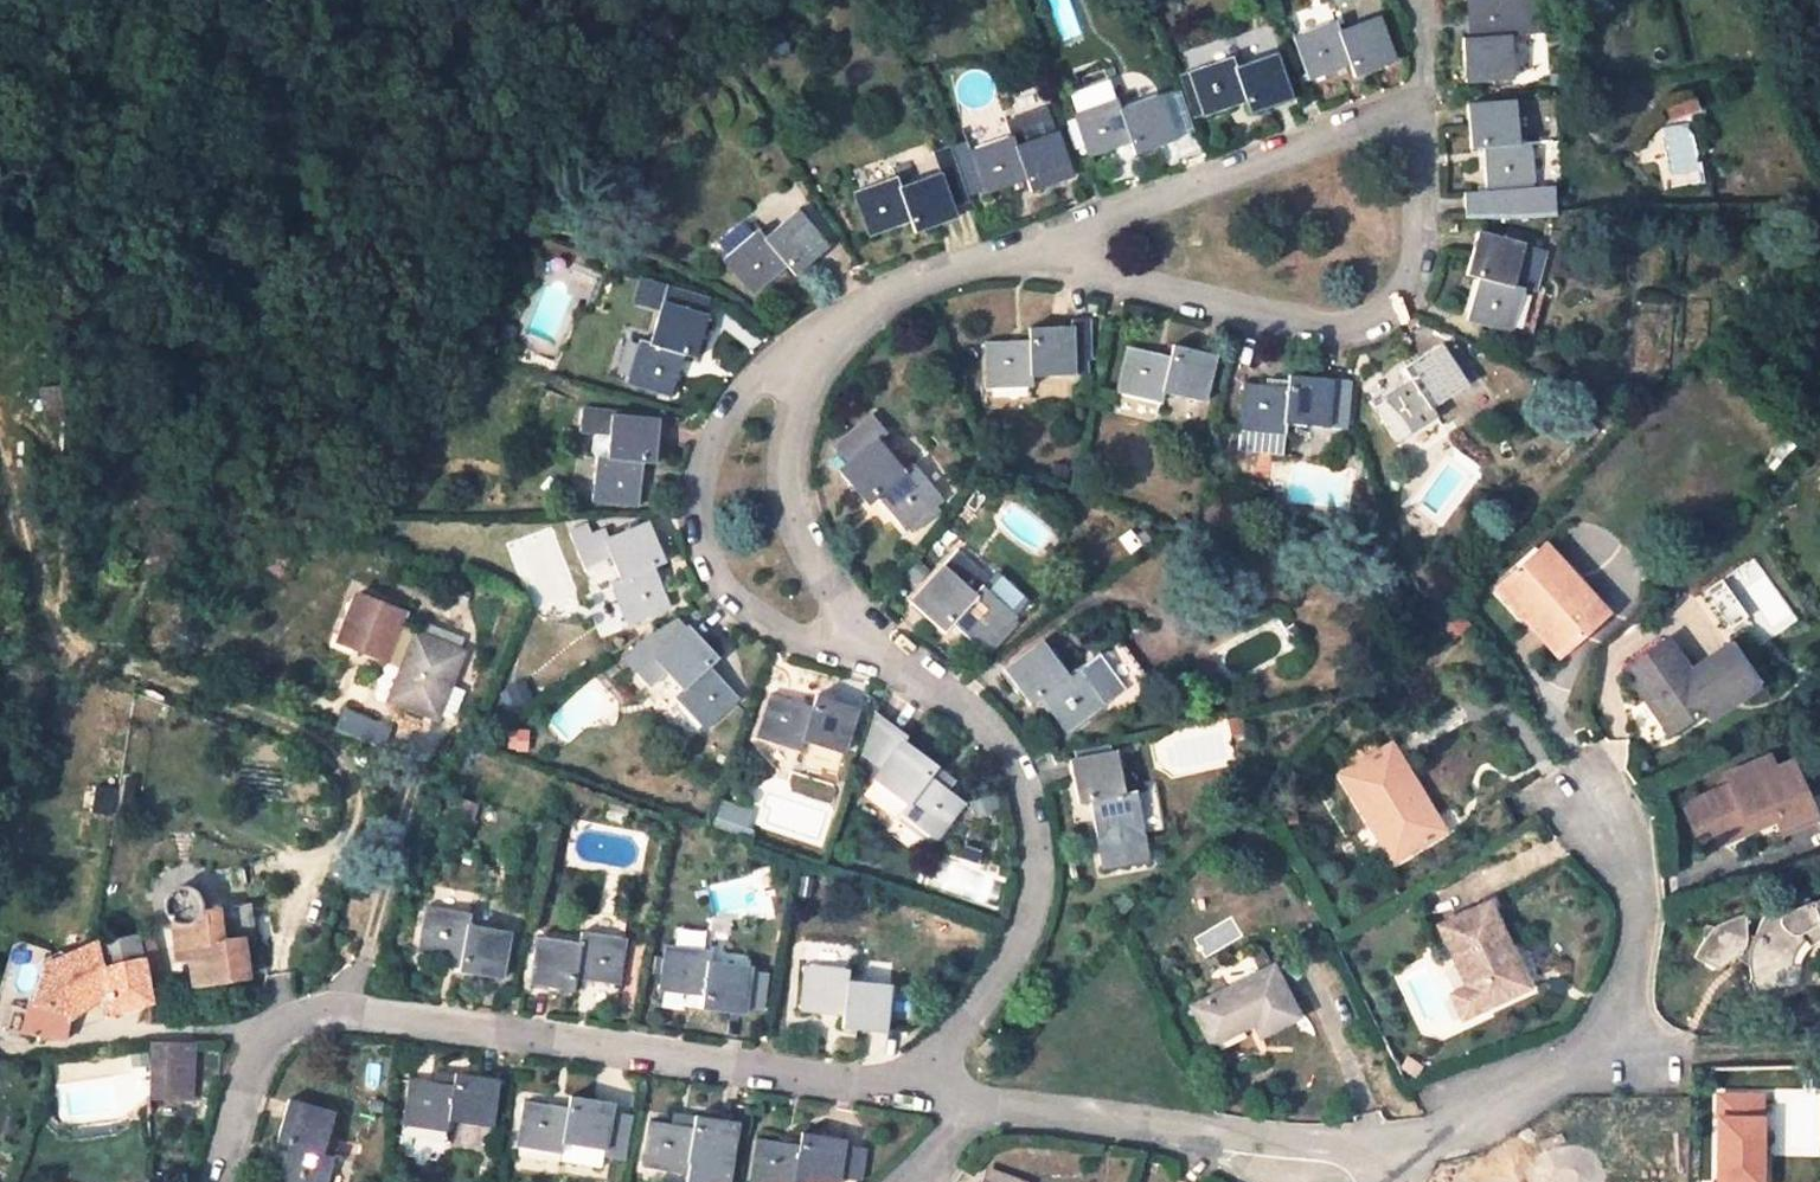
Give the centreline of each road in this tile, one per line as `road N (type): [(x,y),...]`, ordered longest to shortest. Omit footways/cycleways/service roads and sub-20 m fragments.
road 1 (residential): [(219,1181),(261,1048),(344,1011),(918,1092)]
road 2 (residential): [(1015,249),(1336,328),(1384,313),(1412,276),(1417,144),(1379,120)]
road 3 (residential): [(918,1092),(940,1046),(990,995),(1021,936),(1035,872),(1031,813),(1008,757),(976,716),(877,647)]
road 4 (unclassified): [(1388,1168),(1614,1031),(1635,897),(1580,782)]
road 5 (residential): [(811,346),(741,397),(713,446),(701,502),(709,556),(742,602),(790,633),(877,647)]
road 6 (residential): [(1379,120),(1015,249)]
road 7 (residential): [(877,647),(820,575),(790,507),(787,443),(811,346)]
road 8 (residential): [(985,1106),(1234,1142)]
road 9 (residential): [(1015,249),(886,294),(811,346)]
road 10 (residential): [(1234,1142),(1388,1168)]

